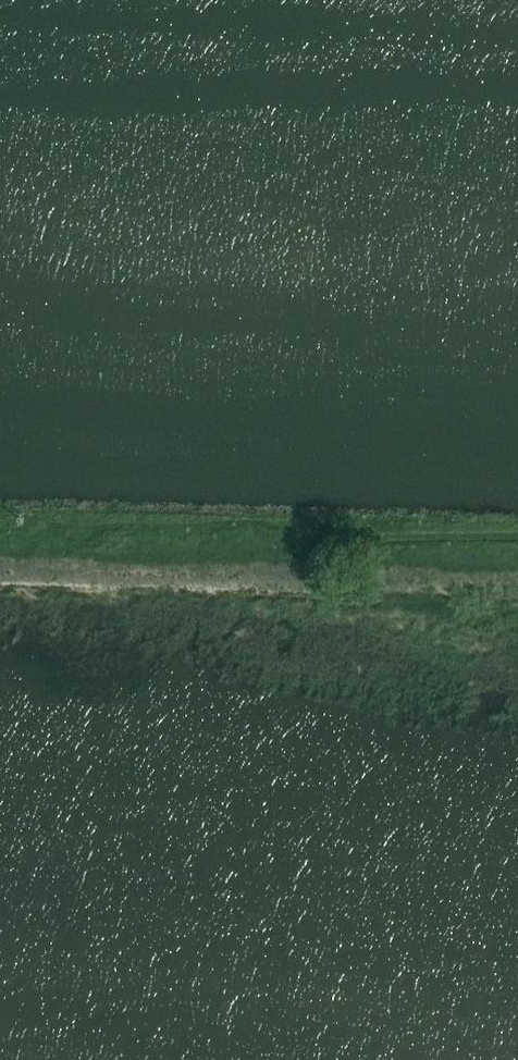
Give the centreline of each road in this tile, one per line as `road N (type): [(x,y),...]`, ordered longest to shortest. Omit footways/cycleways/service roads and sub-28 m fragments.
road 1 (track): [(0,532),(517,544)]

